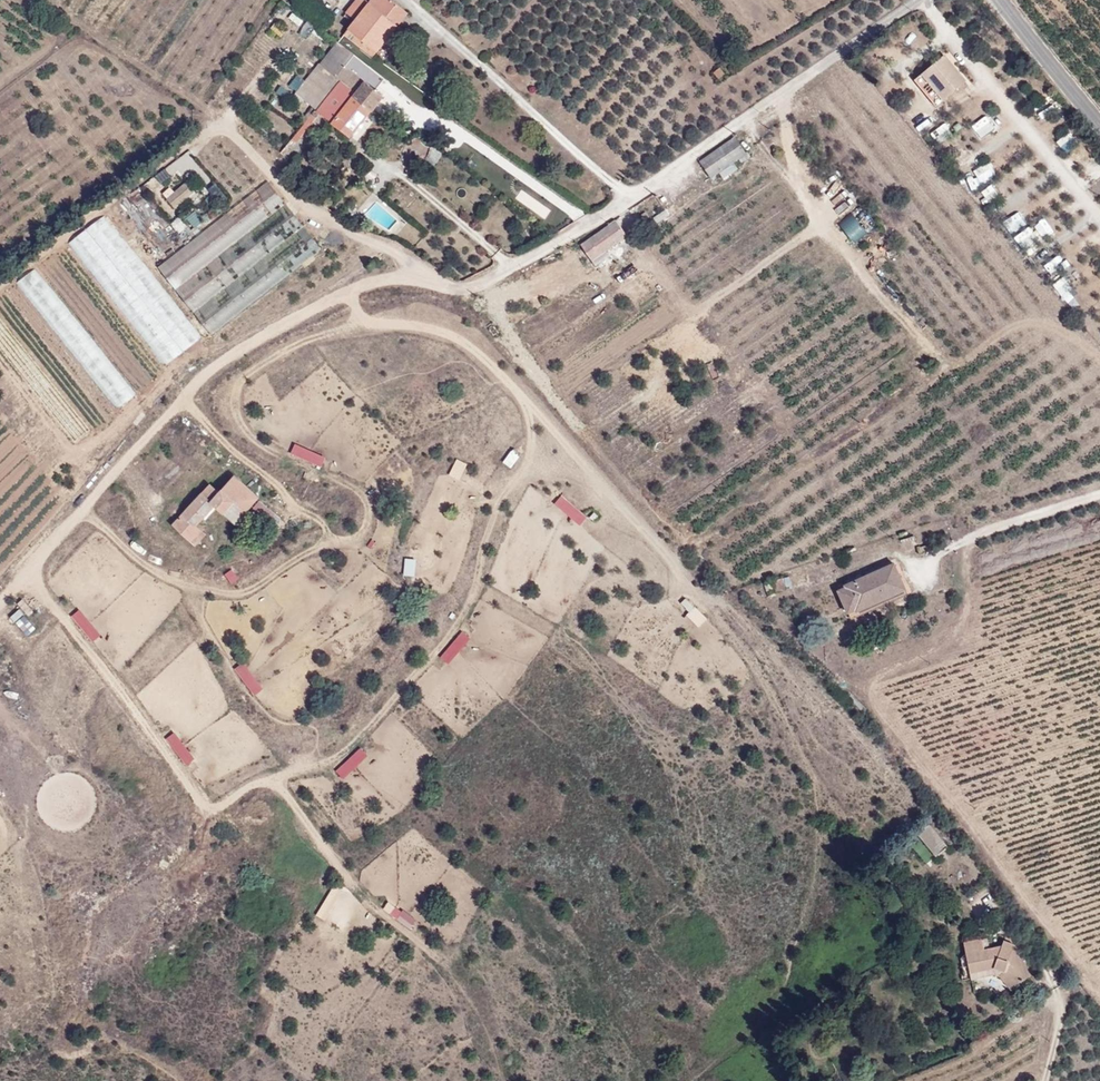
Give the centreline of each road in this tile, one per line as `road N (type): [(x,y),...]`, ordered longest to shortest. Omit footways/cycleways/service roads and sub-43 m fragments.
road 1 (residential): [(428,284),(404,255),(326,220),(221,123),(0,284)]
road 2 (residential): [(917,0),(632,195)]
road 3 (residential): [(632,195),(406,0)]
road 4 (residential): [(428,284),(395,280),(349,292),(213,367),(181,405)]
road 5 (residential): [(1045,1080),(1062,1003),(1041,954),(1022,933),(984,927),(948,861)]
road 6 (residential): [(592,220),(471,290),(428,284)]
road 7 (residential): [(592,220),(450,129)]
road 8 (tertiary): [(1006,0),(1099,119)]

